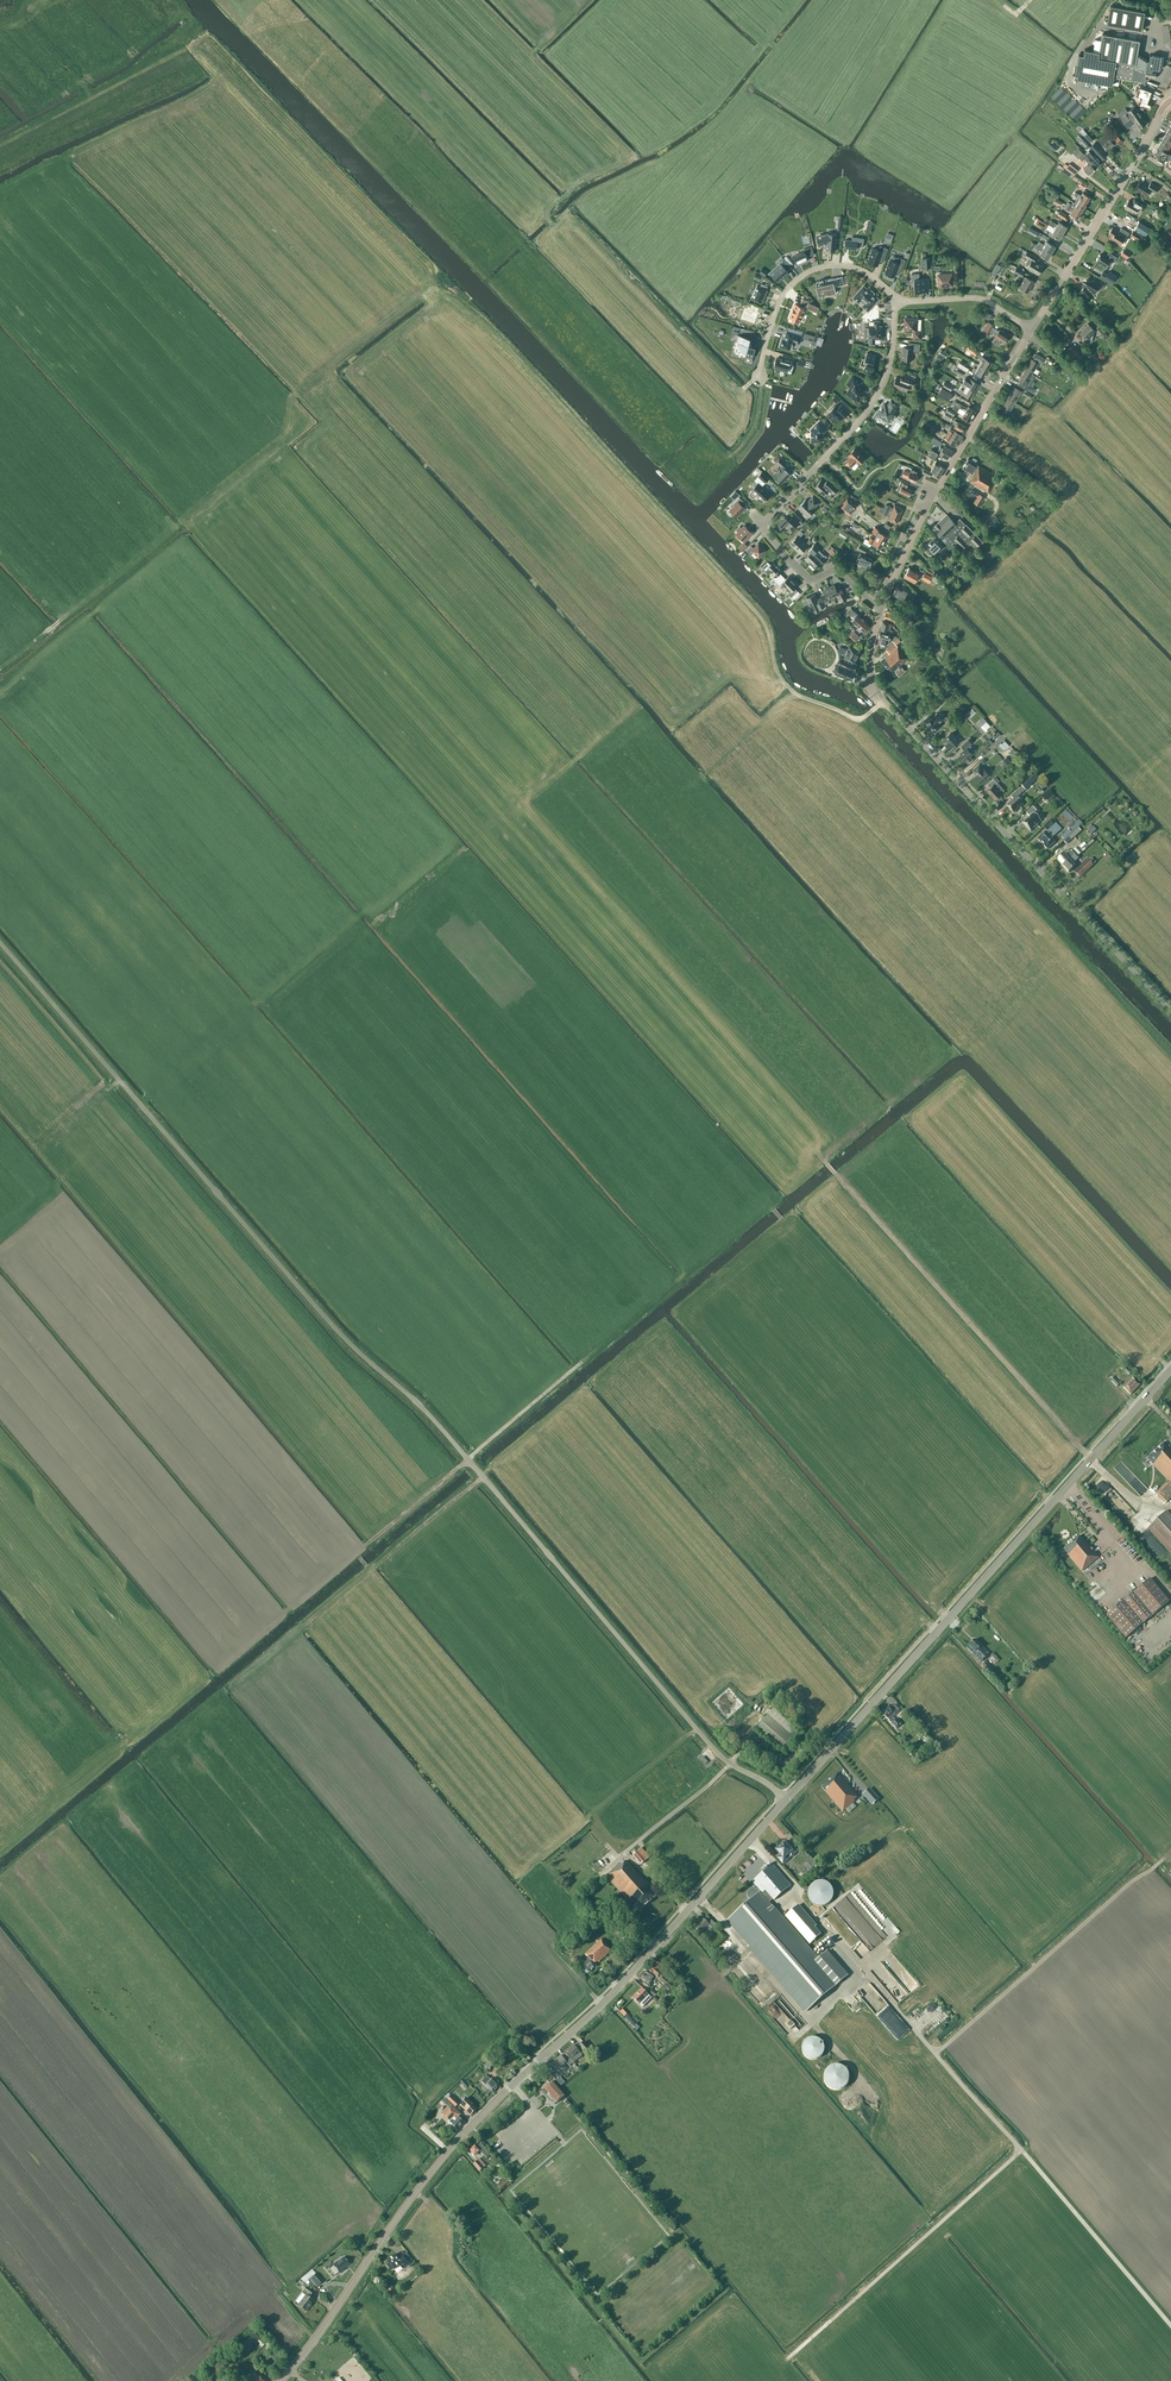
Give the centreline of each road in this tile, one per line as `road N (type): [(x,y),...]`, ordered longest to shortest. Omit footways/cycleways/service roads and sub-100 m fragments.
road 1 (unclassified): [(0,940),(356,1347),(418,1403),(700,1733),(730,1764),(779,1793)]
road 2 (tertiary): [(281,2380),(460,2138),(607,2000),(786,1799)]
road 3 (track): [(884,702),(859,721),(790,689),(760,617),(512,349),(433,288)]
road 4 (tertiary): [(786,1799),(1170,1370)]
road 5 (track): [(867,1974),(1021,2150),(807,2341),(800,2357),(817,2380)]
road 6 (track): [(0,148),(196,48),(433,288)]
road 7 (unclassified): [(1170,1010),(884,702),(871,651),(882,608)]
road 8 (unclassified): [(882,608),(934,492),(1032,329)]
road 9 (track): [(0,669),(230,483)]
road 10 (residential): [(761,522),(879,395),(898,298)]
road 11 (unclassified): [(1032,329),(1170,102)]
road 12 (track): [(1021,2150),(1170,2327)]
road 13 (residential): [(898,298),(862,271),(829,267),(802,277),(781,302),(759,377)]
road 14 (track): [(730,1764),(602,1873)]
road 15 (residential): [(882,608),(835,569),(811,580),(761,522)]
road 16 (track): [(468,1460),(579,1364)]
road 17 (residential): [(1032,329),(980,299),(898,298)]

